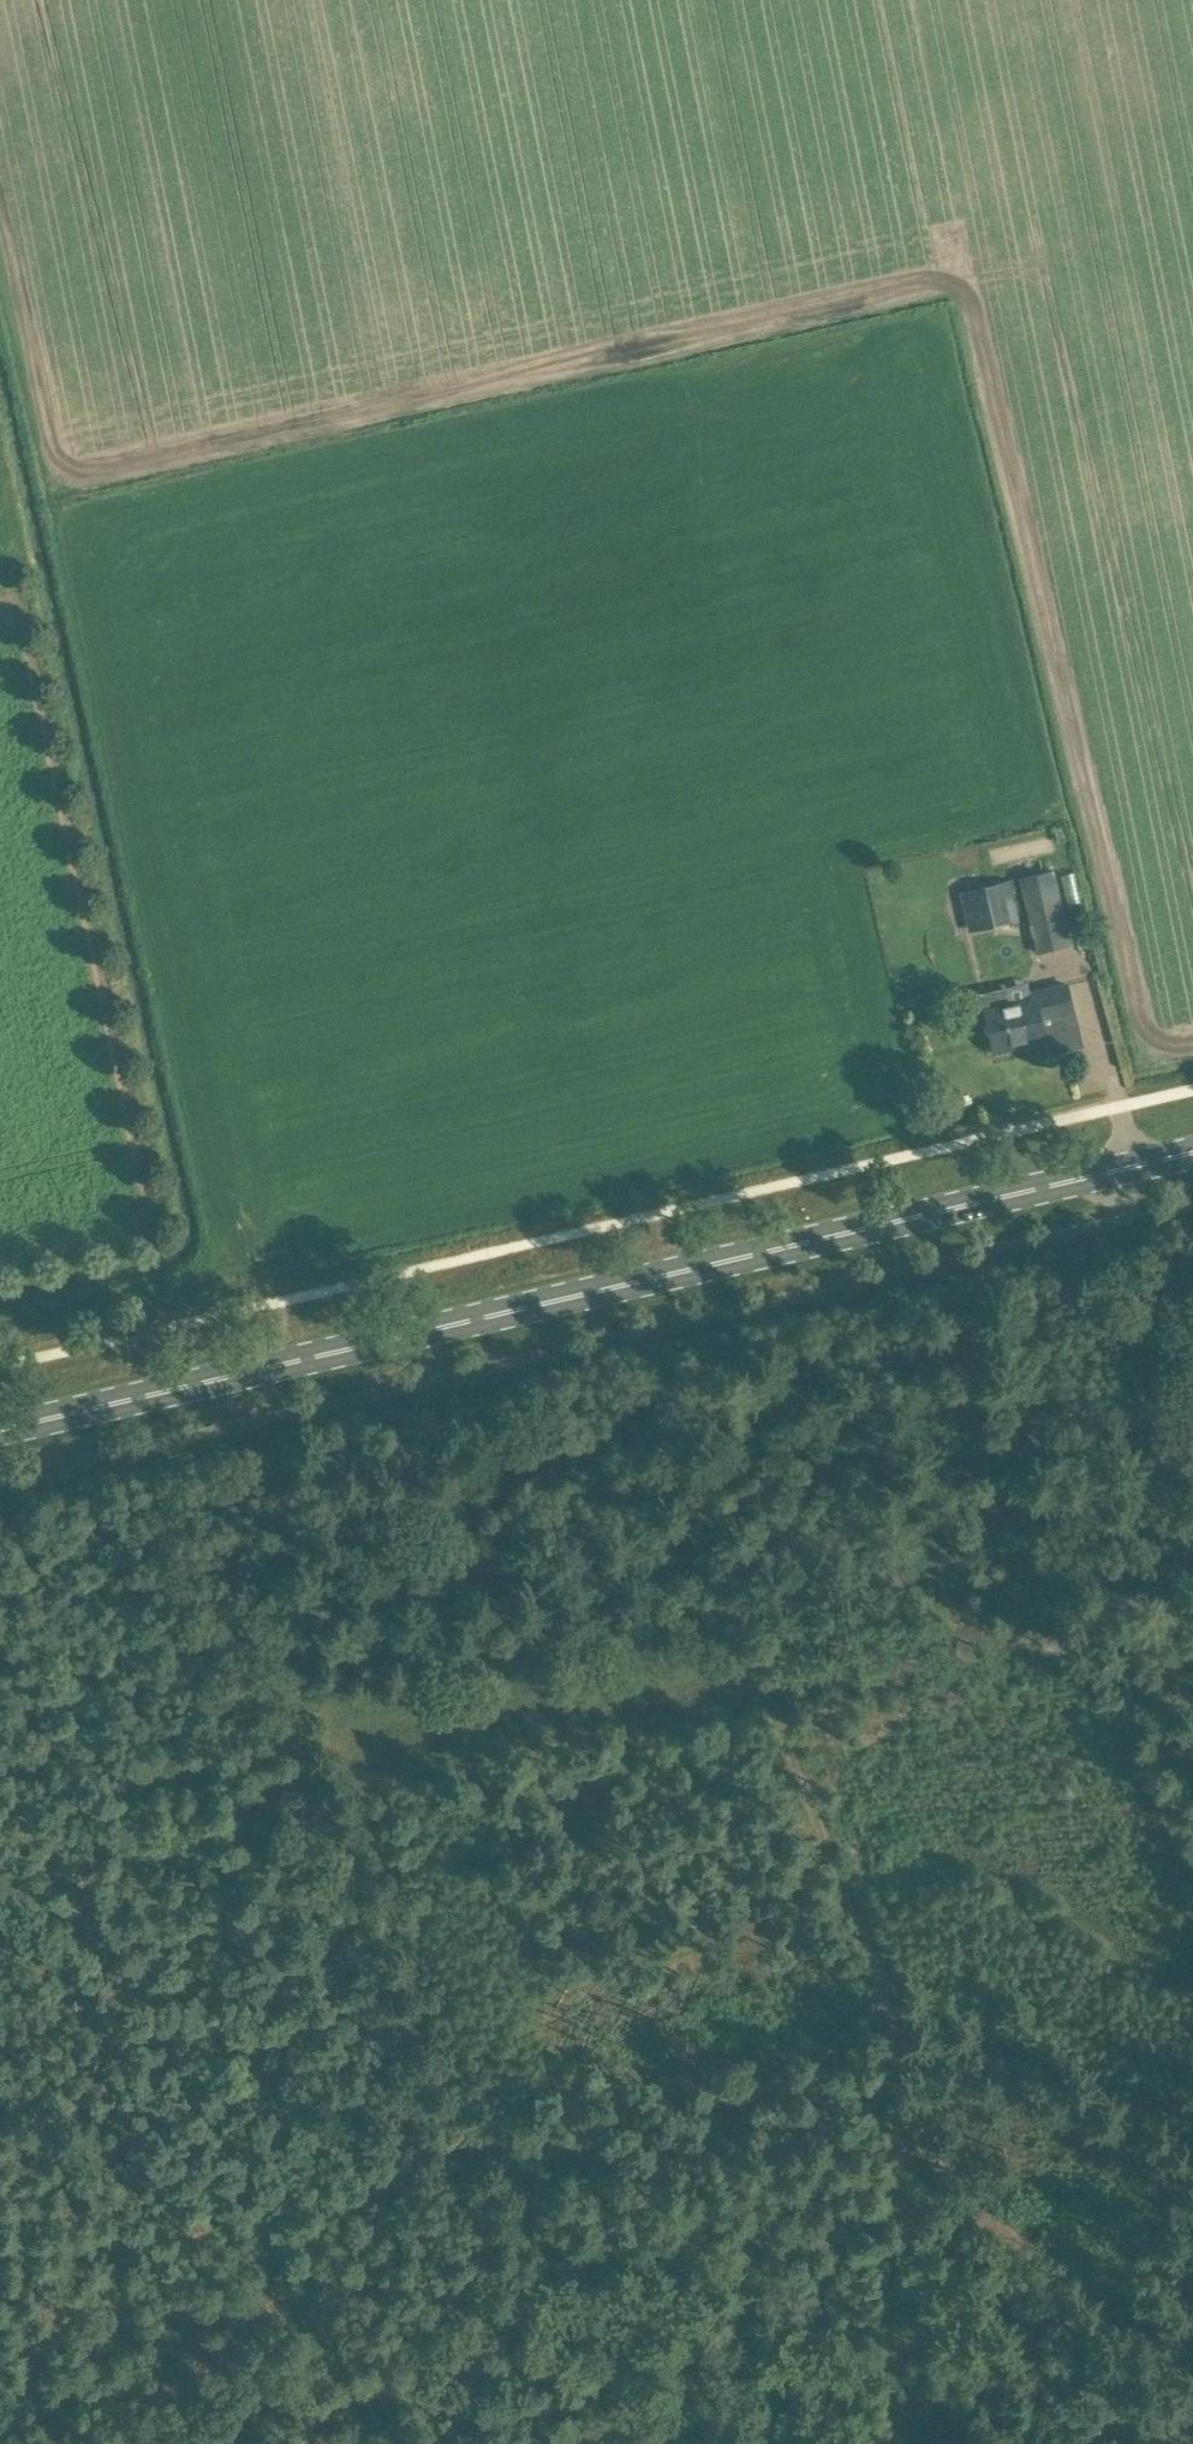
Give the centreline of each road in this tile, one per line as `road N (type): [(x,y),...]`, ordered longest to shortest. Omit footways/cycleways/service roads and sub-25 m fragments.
road 1 (track): [(1192,1497),(730,1607),(962,2193),(1081,2300),(1064,2443)]
road 2 (primary): [(0,1431),(1192,1154)]
road 3 (track): [(1192,1454),(1109,1231),(1130,1169)]

